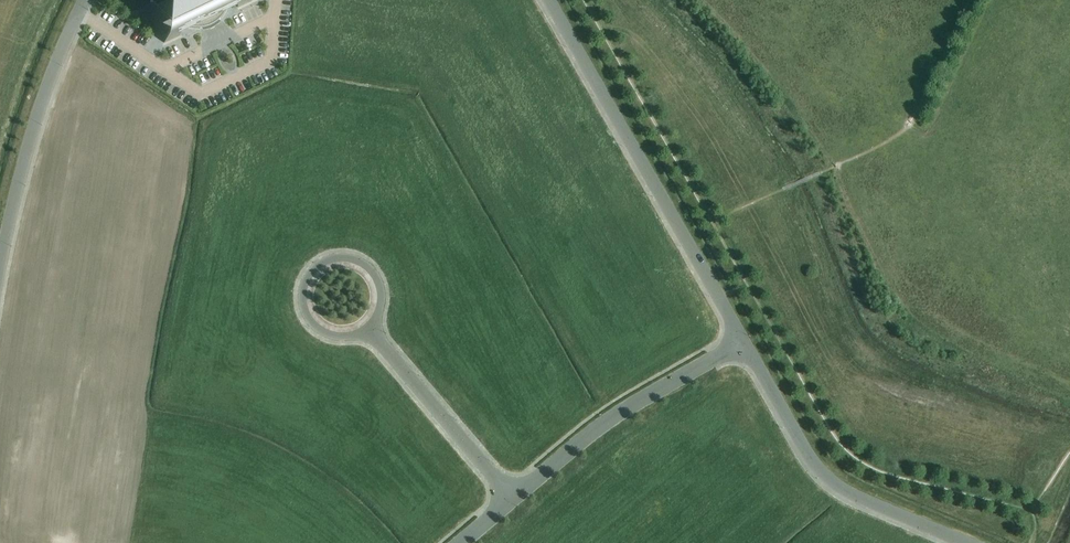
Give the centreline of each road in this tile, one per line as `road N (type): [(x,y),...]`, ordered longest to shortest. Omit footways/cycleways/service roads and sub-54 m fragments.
road 1 (residential): [(744,341),(549,0)]
road 2 (residential): [(960,542),(838,489),(812,462),(744,341)]
road 3 (residential): [(511,500),(618,414),(744,341)]
road 4 (residential): [(85,0),(39,111),(0,263)]
road 5 (residential): [(368,328),(383,300),(376,276),(344,258),(320,264),(302,297),(311,323),(335,337),(362,333)]
road 6 (residential): [(511,500),(368,328)]

